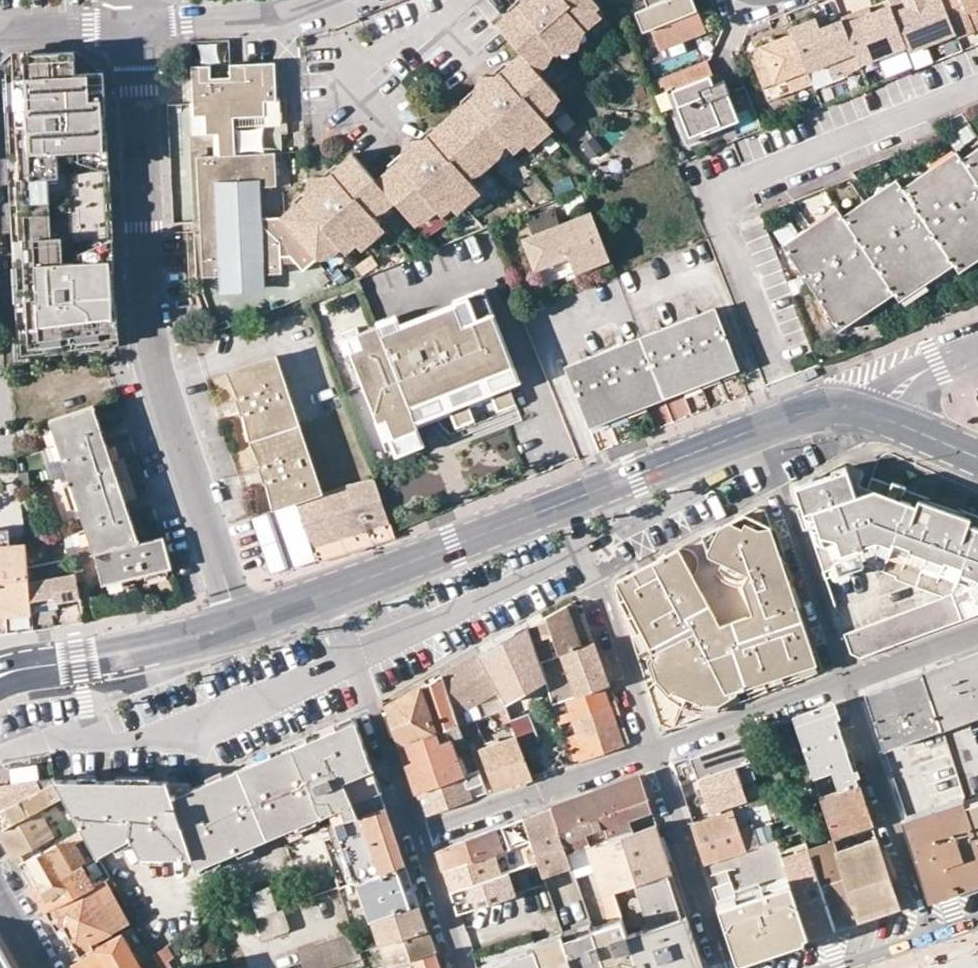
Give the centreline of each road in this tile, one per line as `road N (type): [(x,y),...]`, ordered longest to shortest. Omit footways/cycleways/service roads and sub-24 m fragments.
road 1 (residential): [(136,25),(159,380),(243,621)]
road 2 (residential): [(843,682),(753,428)]
road 3 (residential): [(926,936),(843,682)]
road 4 (residential): [(650,752),(565,500)]
road 5 (residential): [(412,839),(330,593)]
road 6 (residential): [(412,839),(650,752)]
road 7 (tertiary): [(330,593),(565,500)]
road 8 (tertiary): [(0,678),(243,621)]
road 9 (residential): [(721,967),(650,752)]
road 10 (residential): [(650,752),(843,682)]
road 11 (tertiary): [(565,500),(753,428)]
road 12 (residential): [(288,0),(136,25)]
road 13 (residential): [(843,682),(977,632)]
road 14 (residential): [(136,25),(0,33)]
road 15 (residential): [(457,967),(412,839)]
road 16 (tertiary): [(753,428),(837,406),(881,412)]
road 17 (residential): [(881,412),(892,394),(977,346)]

